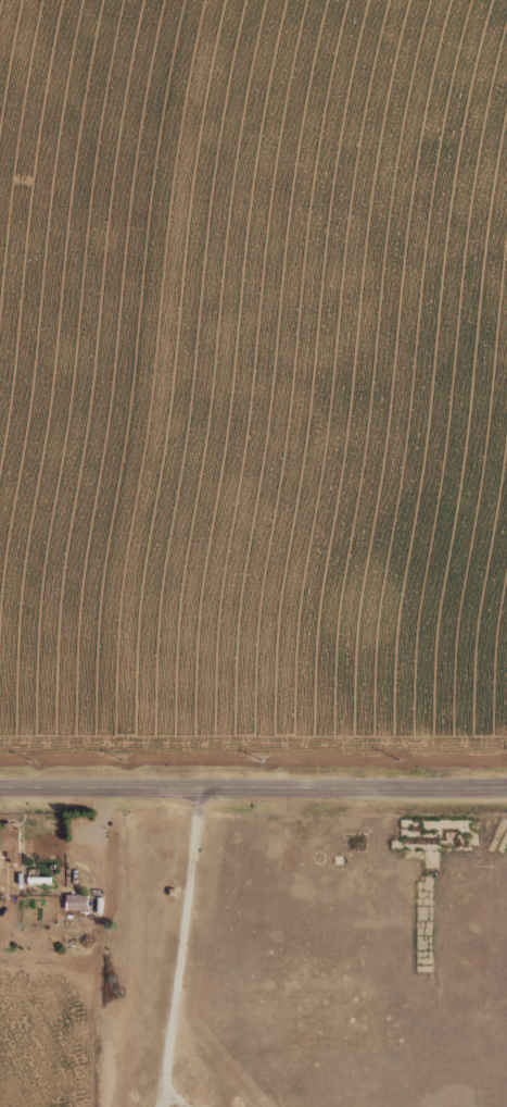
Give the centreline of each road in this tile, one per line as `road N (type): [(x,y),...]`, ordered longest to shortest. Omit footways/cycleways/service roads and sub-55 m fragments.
road 1 (secondary): [(506,777),(0,778)]

